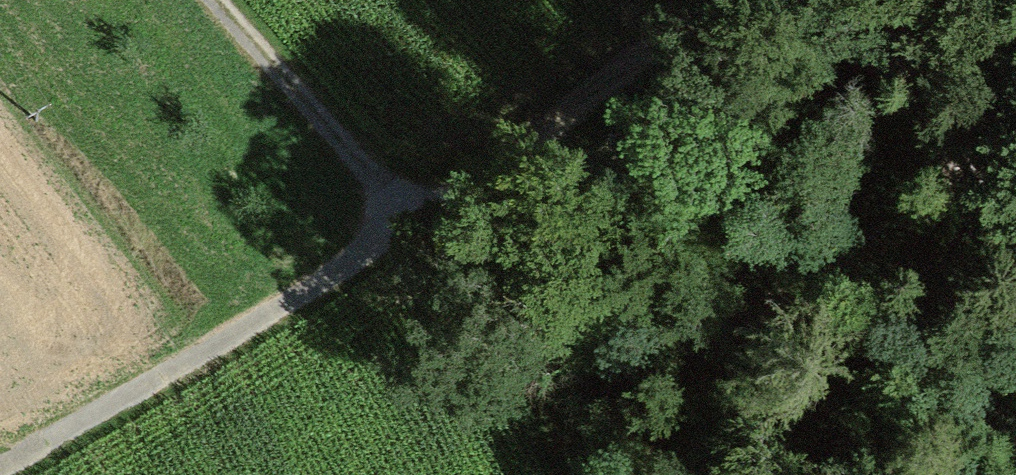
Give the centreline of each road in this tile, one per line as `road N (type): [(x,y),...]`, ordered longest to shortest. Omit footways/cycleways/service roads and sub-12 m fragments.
road 1 (track): [(737,0),(398,224)]
road 2 (track): [(915,0),(1015,291)]
road 3 (track): [(398,224),(207,0)]

